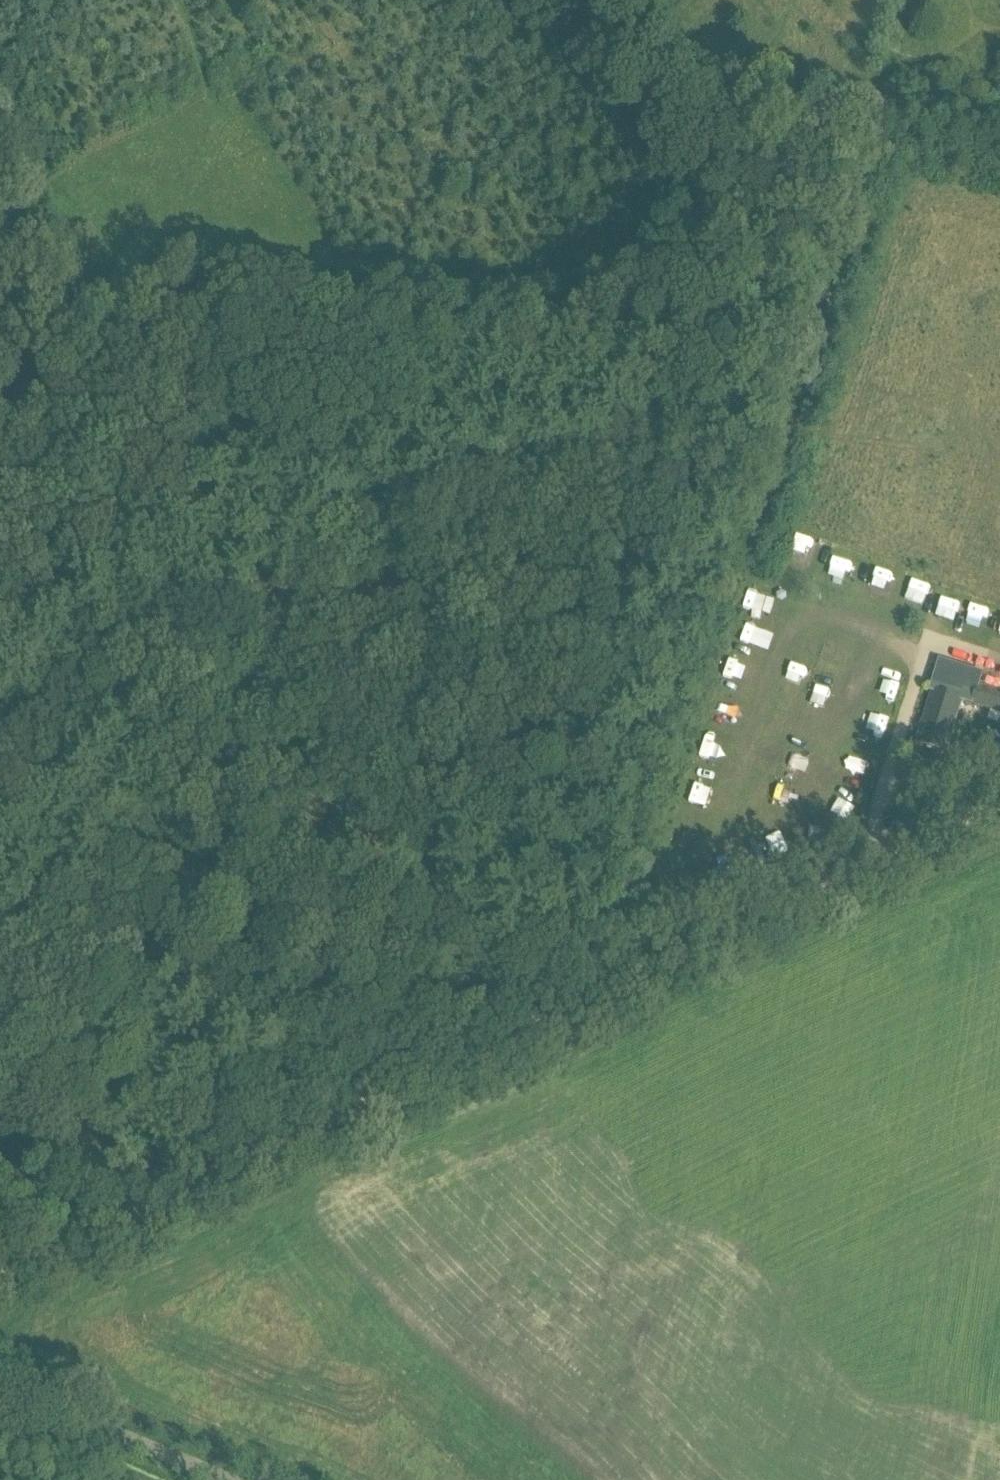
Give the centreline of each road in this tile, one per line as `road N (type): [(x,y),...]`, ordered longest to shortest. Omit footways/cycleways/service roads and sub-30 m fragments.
road 1 (track): [(999,798),(0,1272)]
road 2 (unclassified): [(0,1384),(228,1479)]

